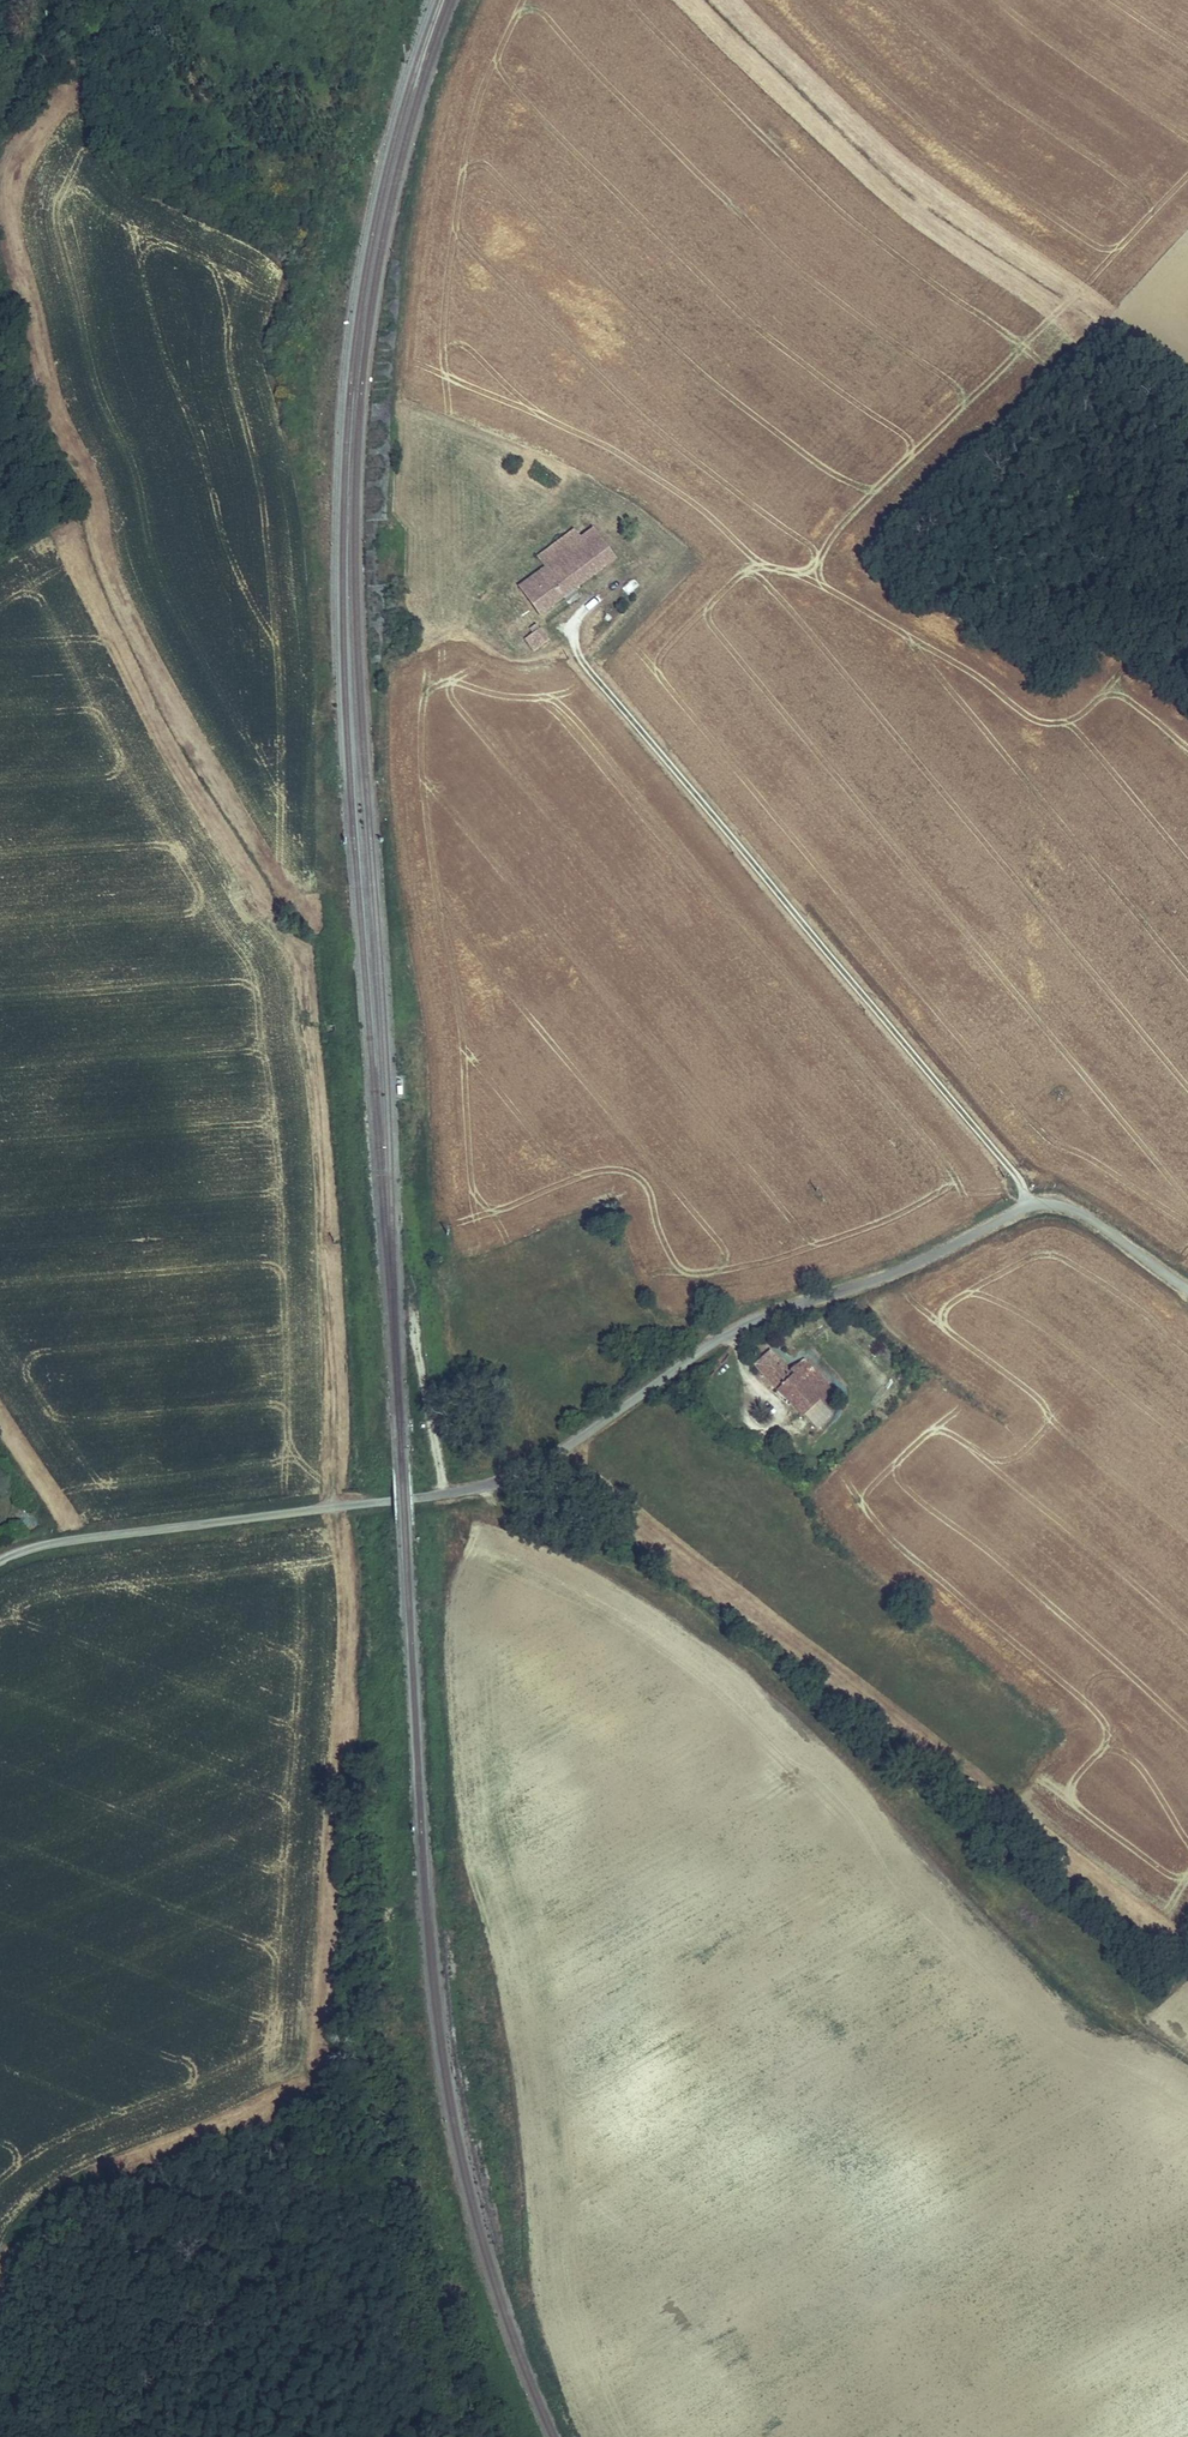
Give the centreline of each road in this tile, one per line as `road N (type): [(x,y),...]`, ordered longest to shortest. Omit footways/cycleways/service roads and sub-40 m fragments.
road 1 (unclassified): [(0,1557),(56,1536),(484,1486),(540,1462),(728,1332),(911,1265),(1029,1205),(1080,1212),(1187,1283)]
road 2 (track): [(1187,2055),(1105,2012),(1038,1955),(751,1659),(645,1585),(535,1532),(484,1486)]

